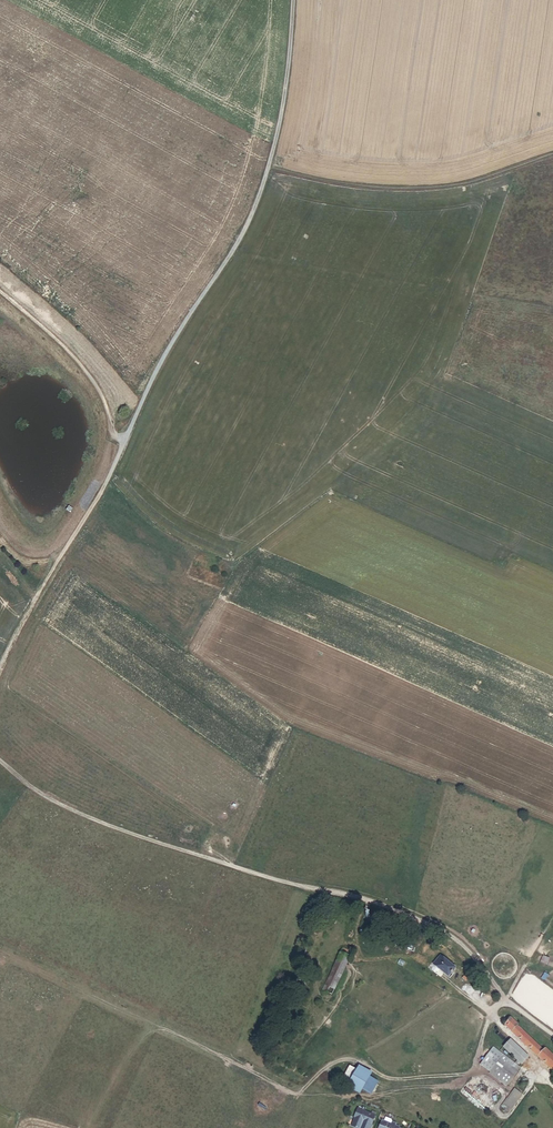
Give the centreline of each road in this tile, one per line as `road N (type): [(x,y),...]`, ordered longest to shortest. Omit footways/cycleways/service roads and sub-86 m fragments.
road 1 (track): [(503,999),(465,949),(425,923),(111,832),(26,789),(0,766)]
road 2 (track): [(269,169),(233,254),(125,441)]
road 3 (track): [(269,169),(409,188),(453,185),(552,156)]
road 4 (track): [(125,441),(0,669)]
road 5 (track): [(0,293),(75,359),(125,441)]
road 6 (track): [(0,528),(24,551),(49,551),(81,511),(115,435)]
road 7 (track): [(289,0),(269,169)]

